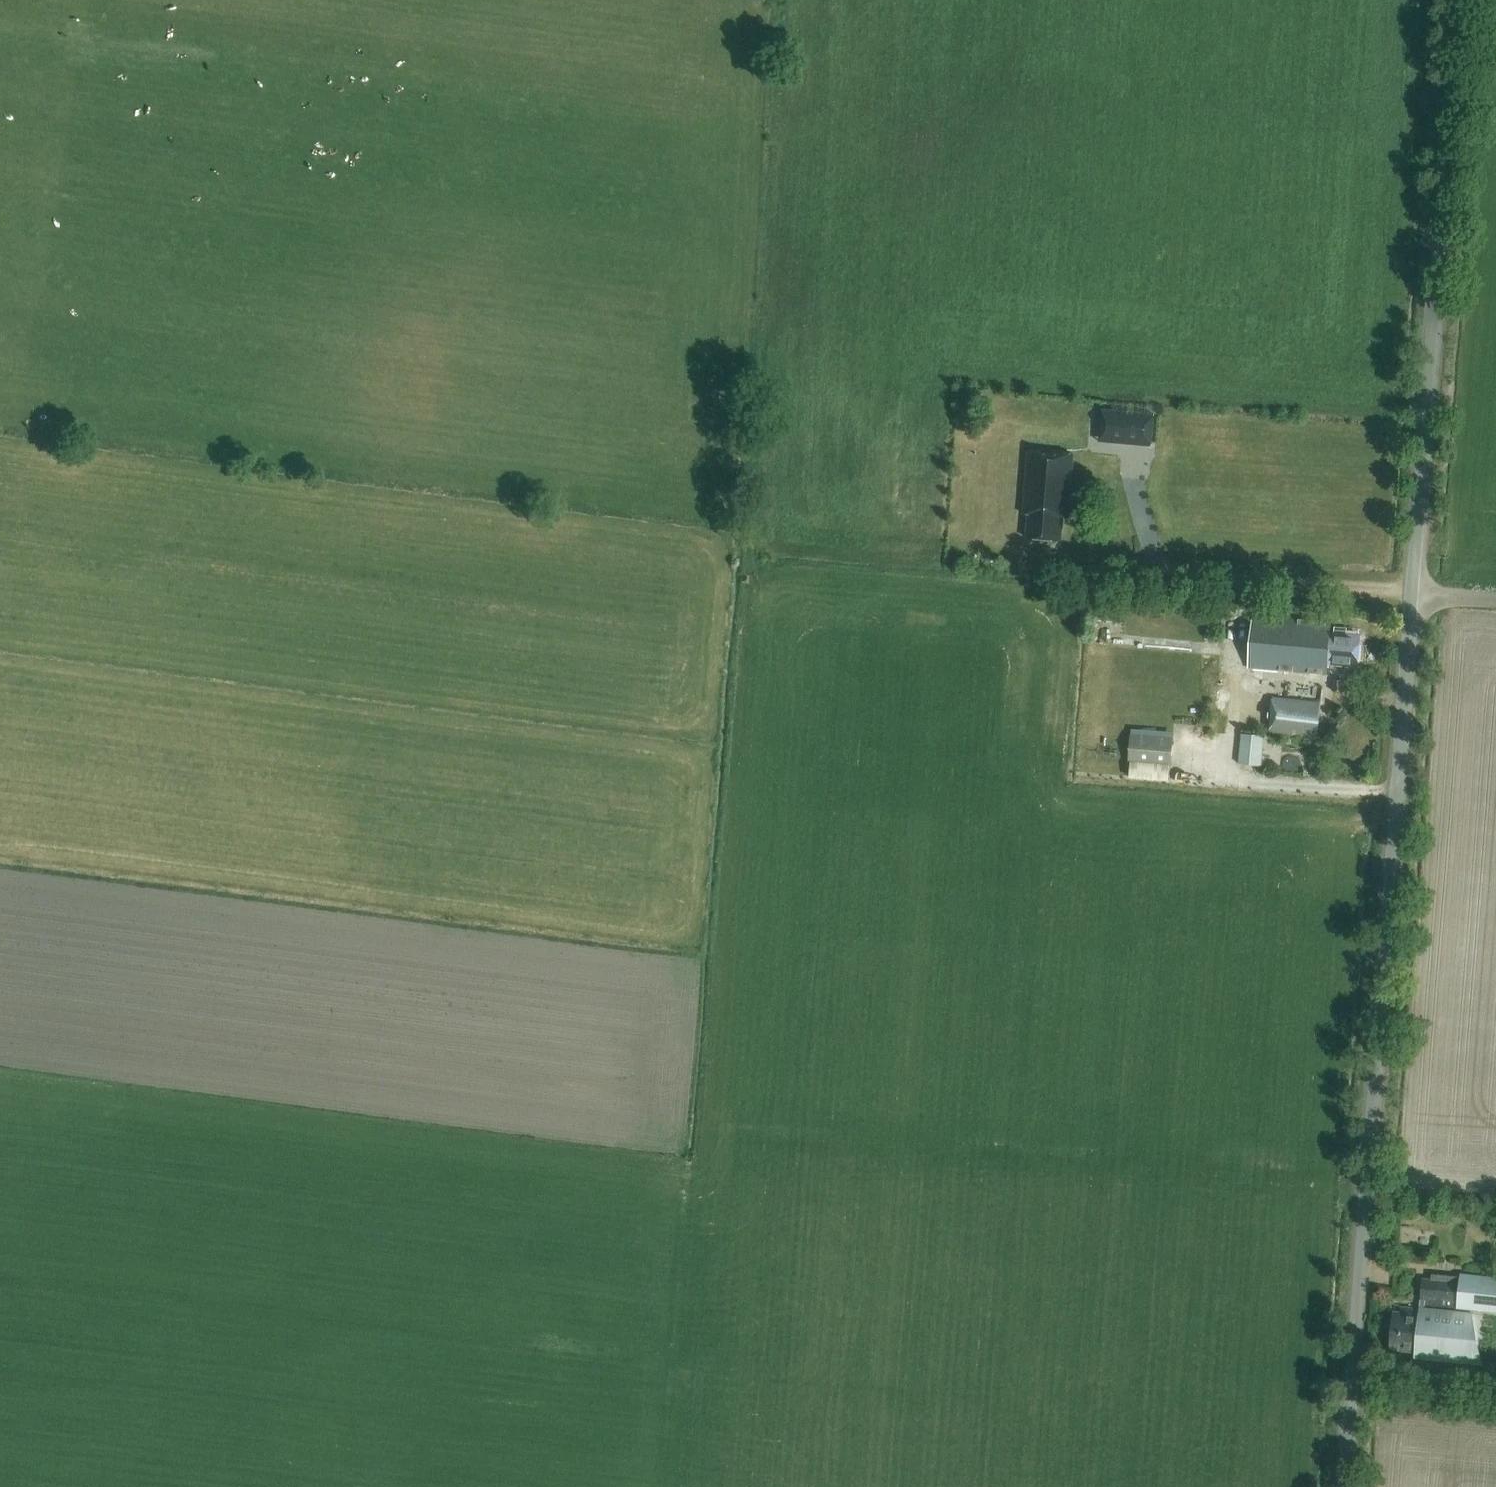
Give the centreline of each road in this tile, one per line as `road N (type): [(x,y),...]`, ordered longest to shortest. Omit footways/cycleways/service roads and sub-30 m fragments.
road 1 (unclassified): [(1342,1486),(1456,0)]

